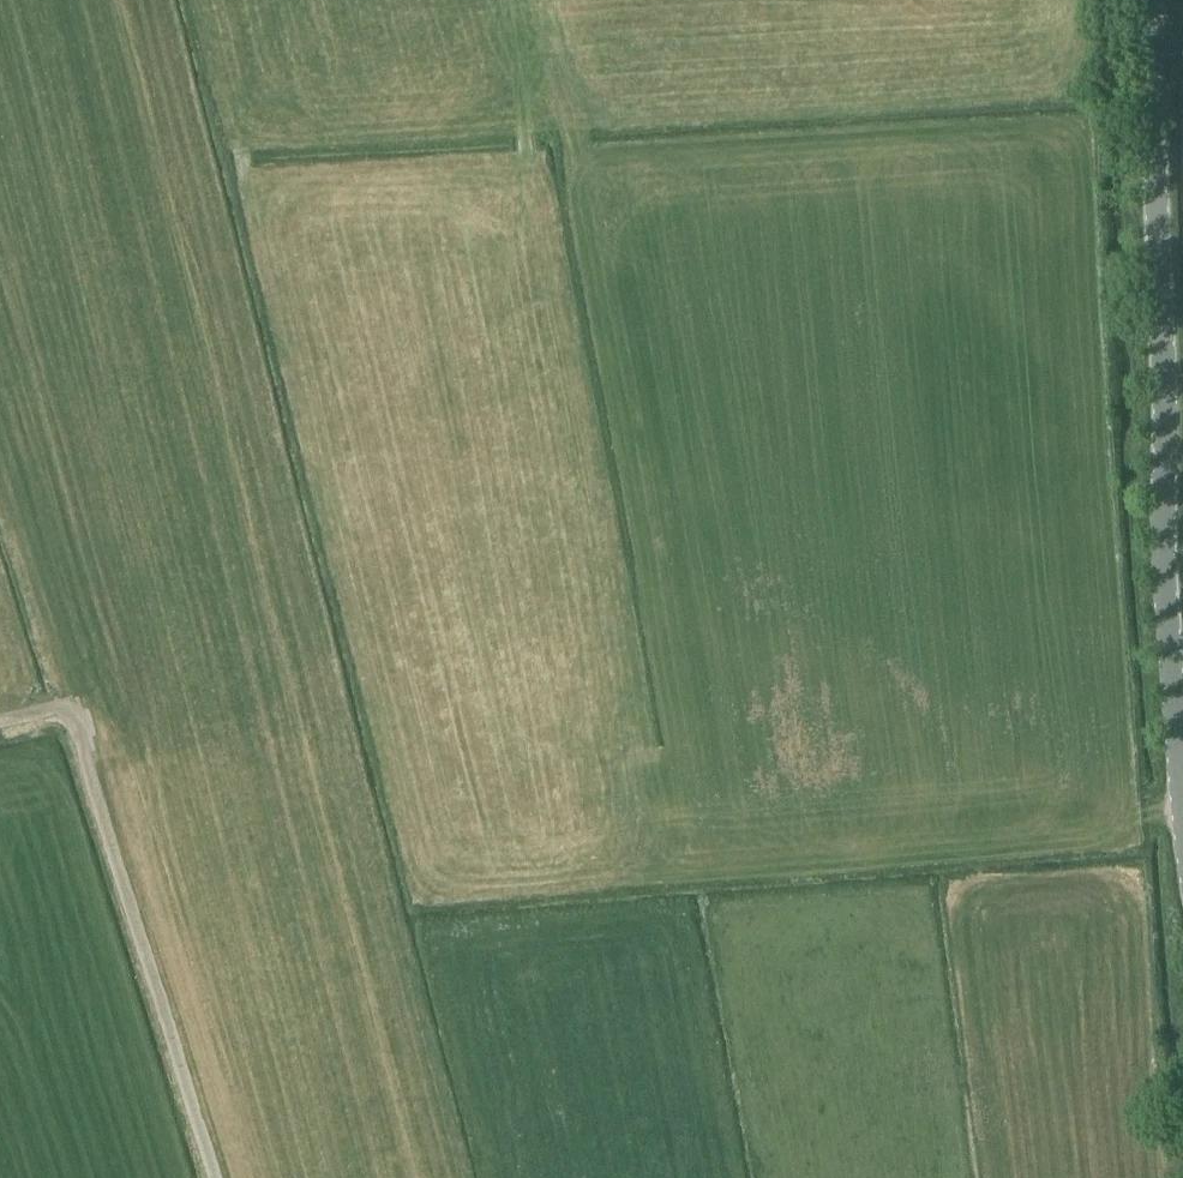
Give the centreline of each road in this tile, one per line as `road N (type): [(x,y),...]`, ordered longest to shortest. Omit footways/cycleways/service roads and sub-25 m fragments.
road 1 (unclassified): [(1182,880),(1156,527),(1157,0)]
road 2 (track): [(0,721),(49,709),(76,717),(220,1177)]

